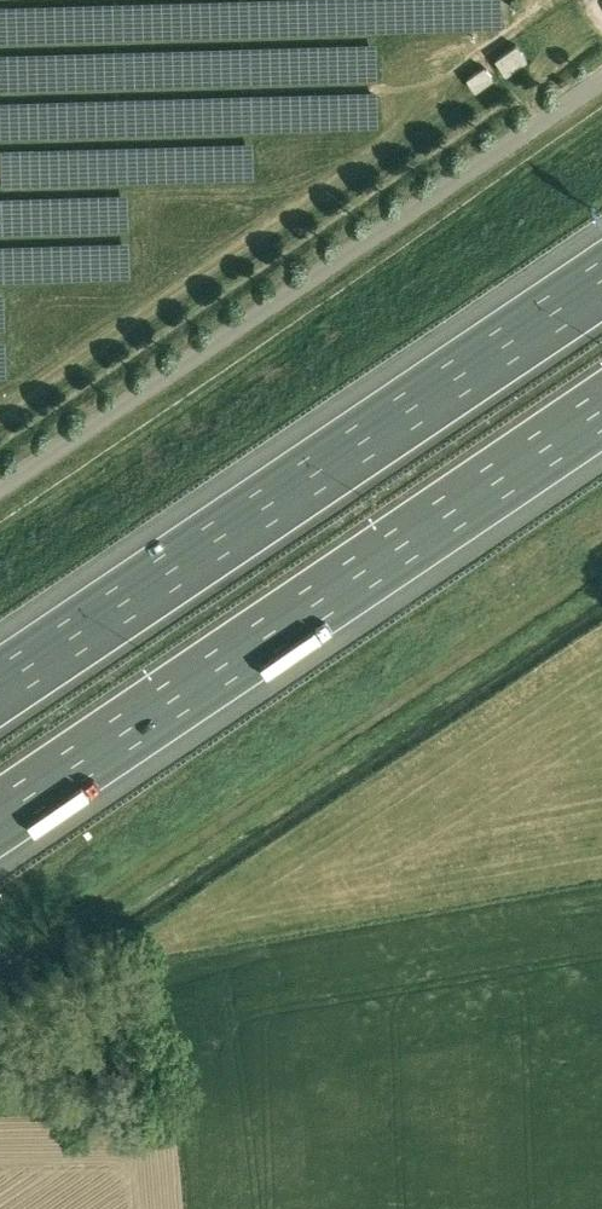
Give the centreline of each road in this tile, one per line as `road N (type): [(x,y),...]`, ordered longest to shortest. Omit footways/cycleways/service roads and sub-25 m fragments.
road 1 (unclassified): [(0,486),(601,78)]
road 2 (motorway): [(0,815),(601,408)]
road 3 (motorway): [(601,281),(0,686)]

